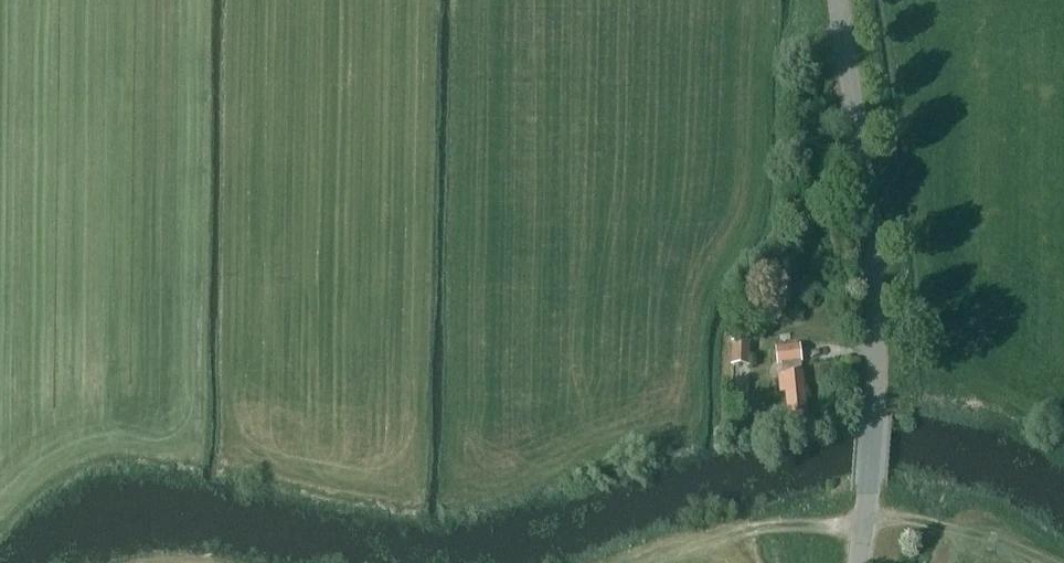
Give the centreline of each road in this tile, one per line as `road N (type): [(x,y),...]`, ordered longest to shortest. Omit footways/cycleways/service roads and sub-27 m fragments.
road 1 (tertiary): [(860,562),(876,405),(860,131),(842,0)]

